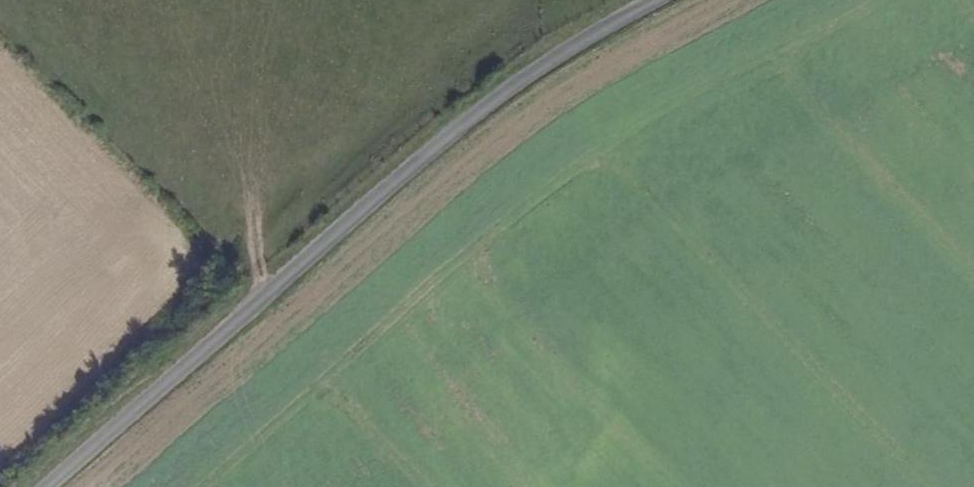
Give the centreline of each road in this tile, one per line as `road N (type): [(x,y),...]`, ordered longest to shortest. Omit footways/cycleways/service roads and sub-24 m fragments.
road 1 (unclassified): [(43,486),(397,178),(506,92),(655,0)]

